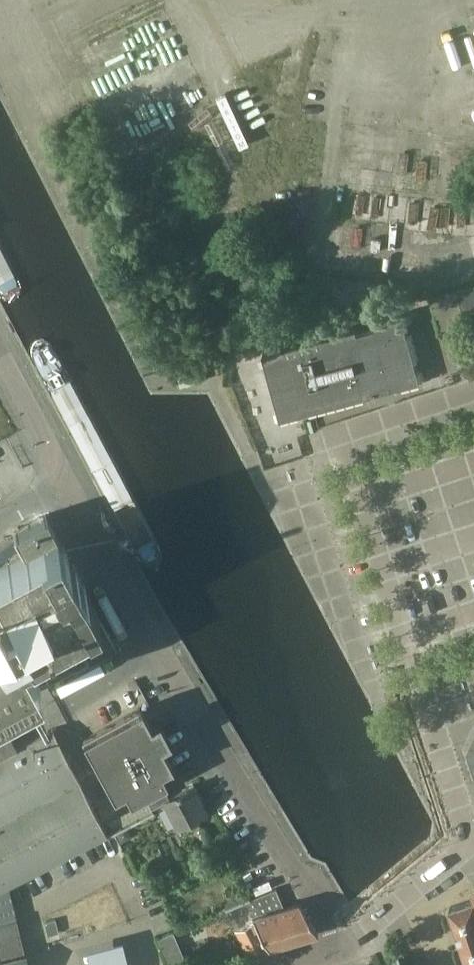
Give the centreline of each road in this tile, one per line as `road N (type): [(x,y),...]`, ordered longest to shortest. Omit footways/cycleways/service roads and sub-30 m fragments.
road 1 (unclassified): [(346,947),(270,832),(0,359)]
road 2 (unclassified): [(390,908),(471,842),(380,571),(473,541)]

